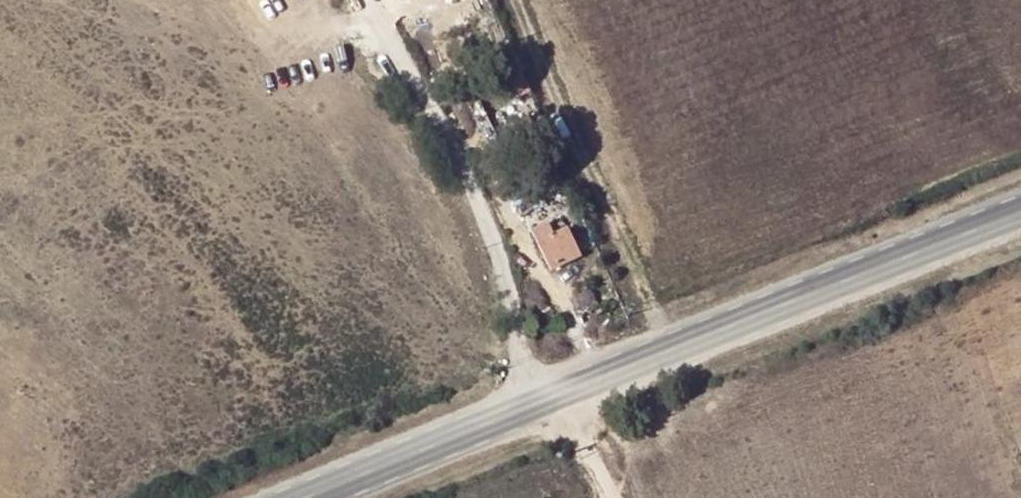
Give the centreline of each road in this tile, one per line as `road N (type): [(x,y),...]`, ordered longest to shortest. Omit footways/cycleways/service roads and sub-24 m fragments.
road 1 (tertiary): [(1020,214),(301,497)]
road 2 (track): [(365,0),(460,162),(556,391)]
road 3 (track): [(525,0),(669,348)]
road 4 (track): [(614,497),(556,391)]

